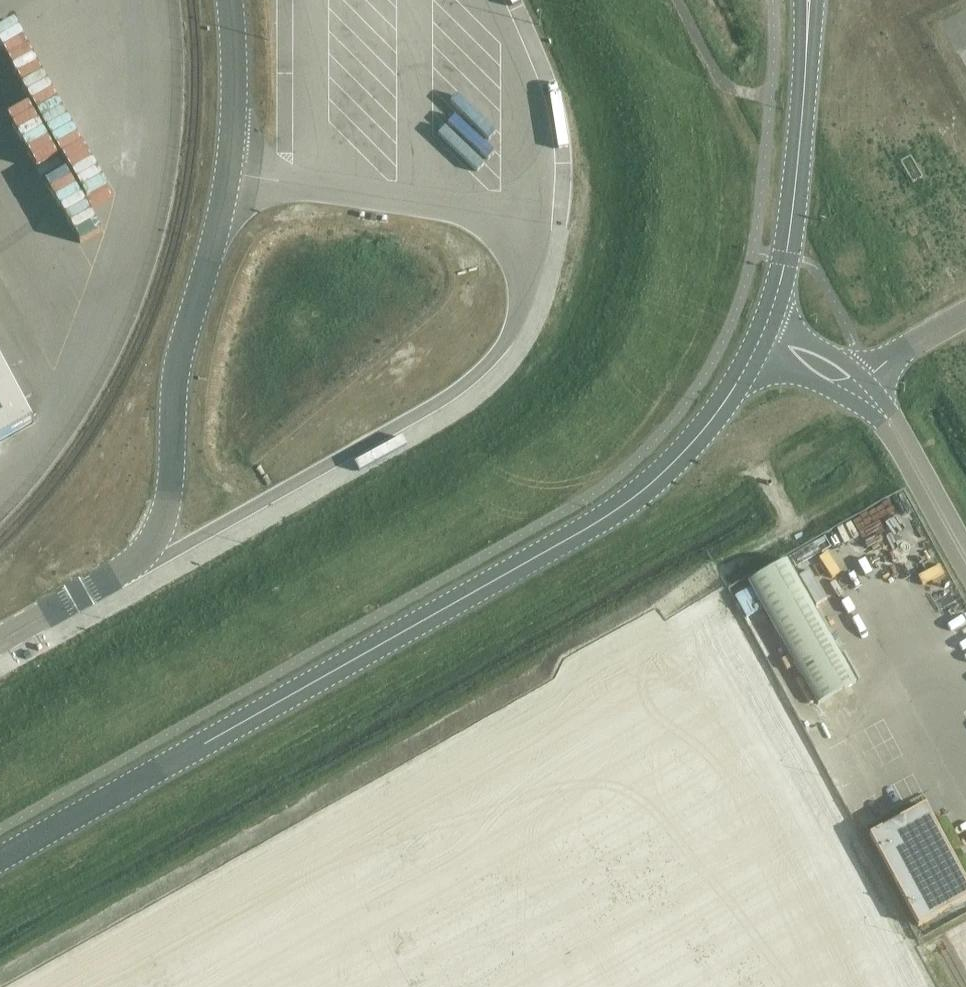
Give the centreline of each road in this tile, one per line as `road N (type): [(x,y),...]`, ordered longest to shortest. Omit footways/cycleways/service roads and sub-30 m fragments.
road 1 (unclassified): [(0,860),(604,522),(672,463),(724,404),(761,340)]
road 2 (unclassified): [(141,557),(165,518),(176,362),(226,174),(234,55),(227,0)]
road 3 (unclassified): [(141,557),(192,540),(449,396),(483,368),(517,329),(533,210)]
road 4 (unclassified): [(804,101),(788,259),(761,340)]
road 5 (unclassified): [(965,553),(896,432),(858,388)]
road 6 (unclassified): [(0,640),(141,557)]
road 7 (track): [(771,95),(730,88),(677,0)]
road 8 (unclassified): [(965,314),(858,388)]

